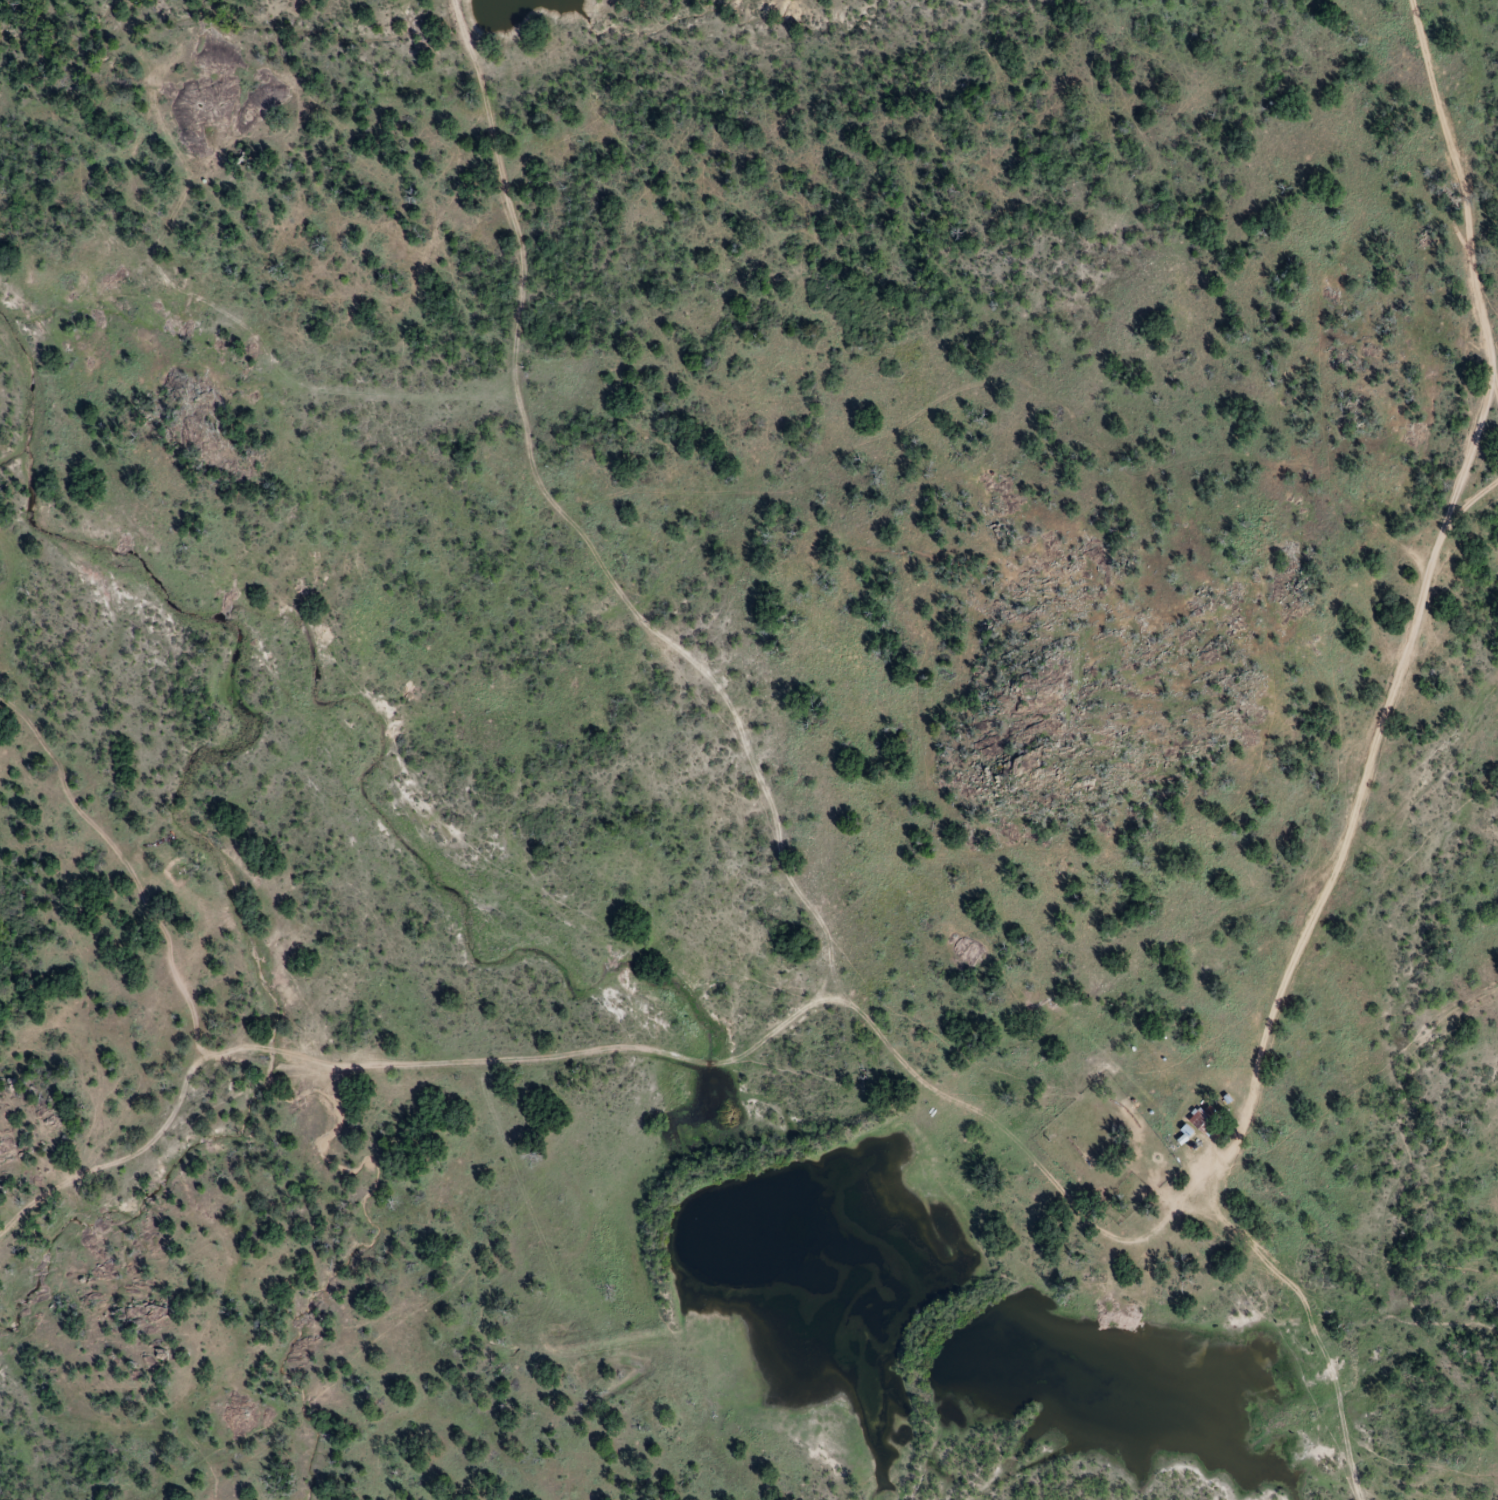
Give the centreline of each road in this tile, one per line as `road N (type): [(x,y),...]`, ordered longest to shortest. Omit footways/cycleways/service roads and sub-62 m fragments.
road 1 (track): [(0,1233),(163,1135),(196,1065),(254,1047),(312,1062),(457,1062),(599,1050),(658,1050),(709,1062),(780,1029),(820,999),(845,1001)]
road 2 (track): [(1416,0),(1442,64),(1471,338),(1497,364)]

